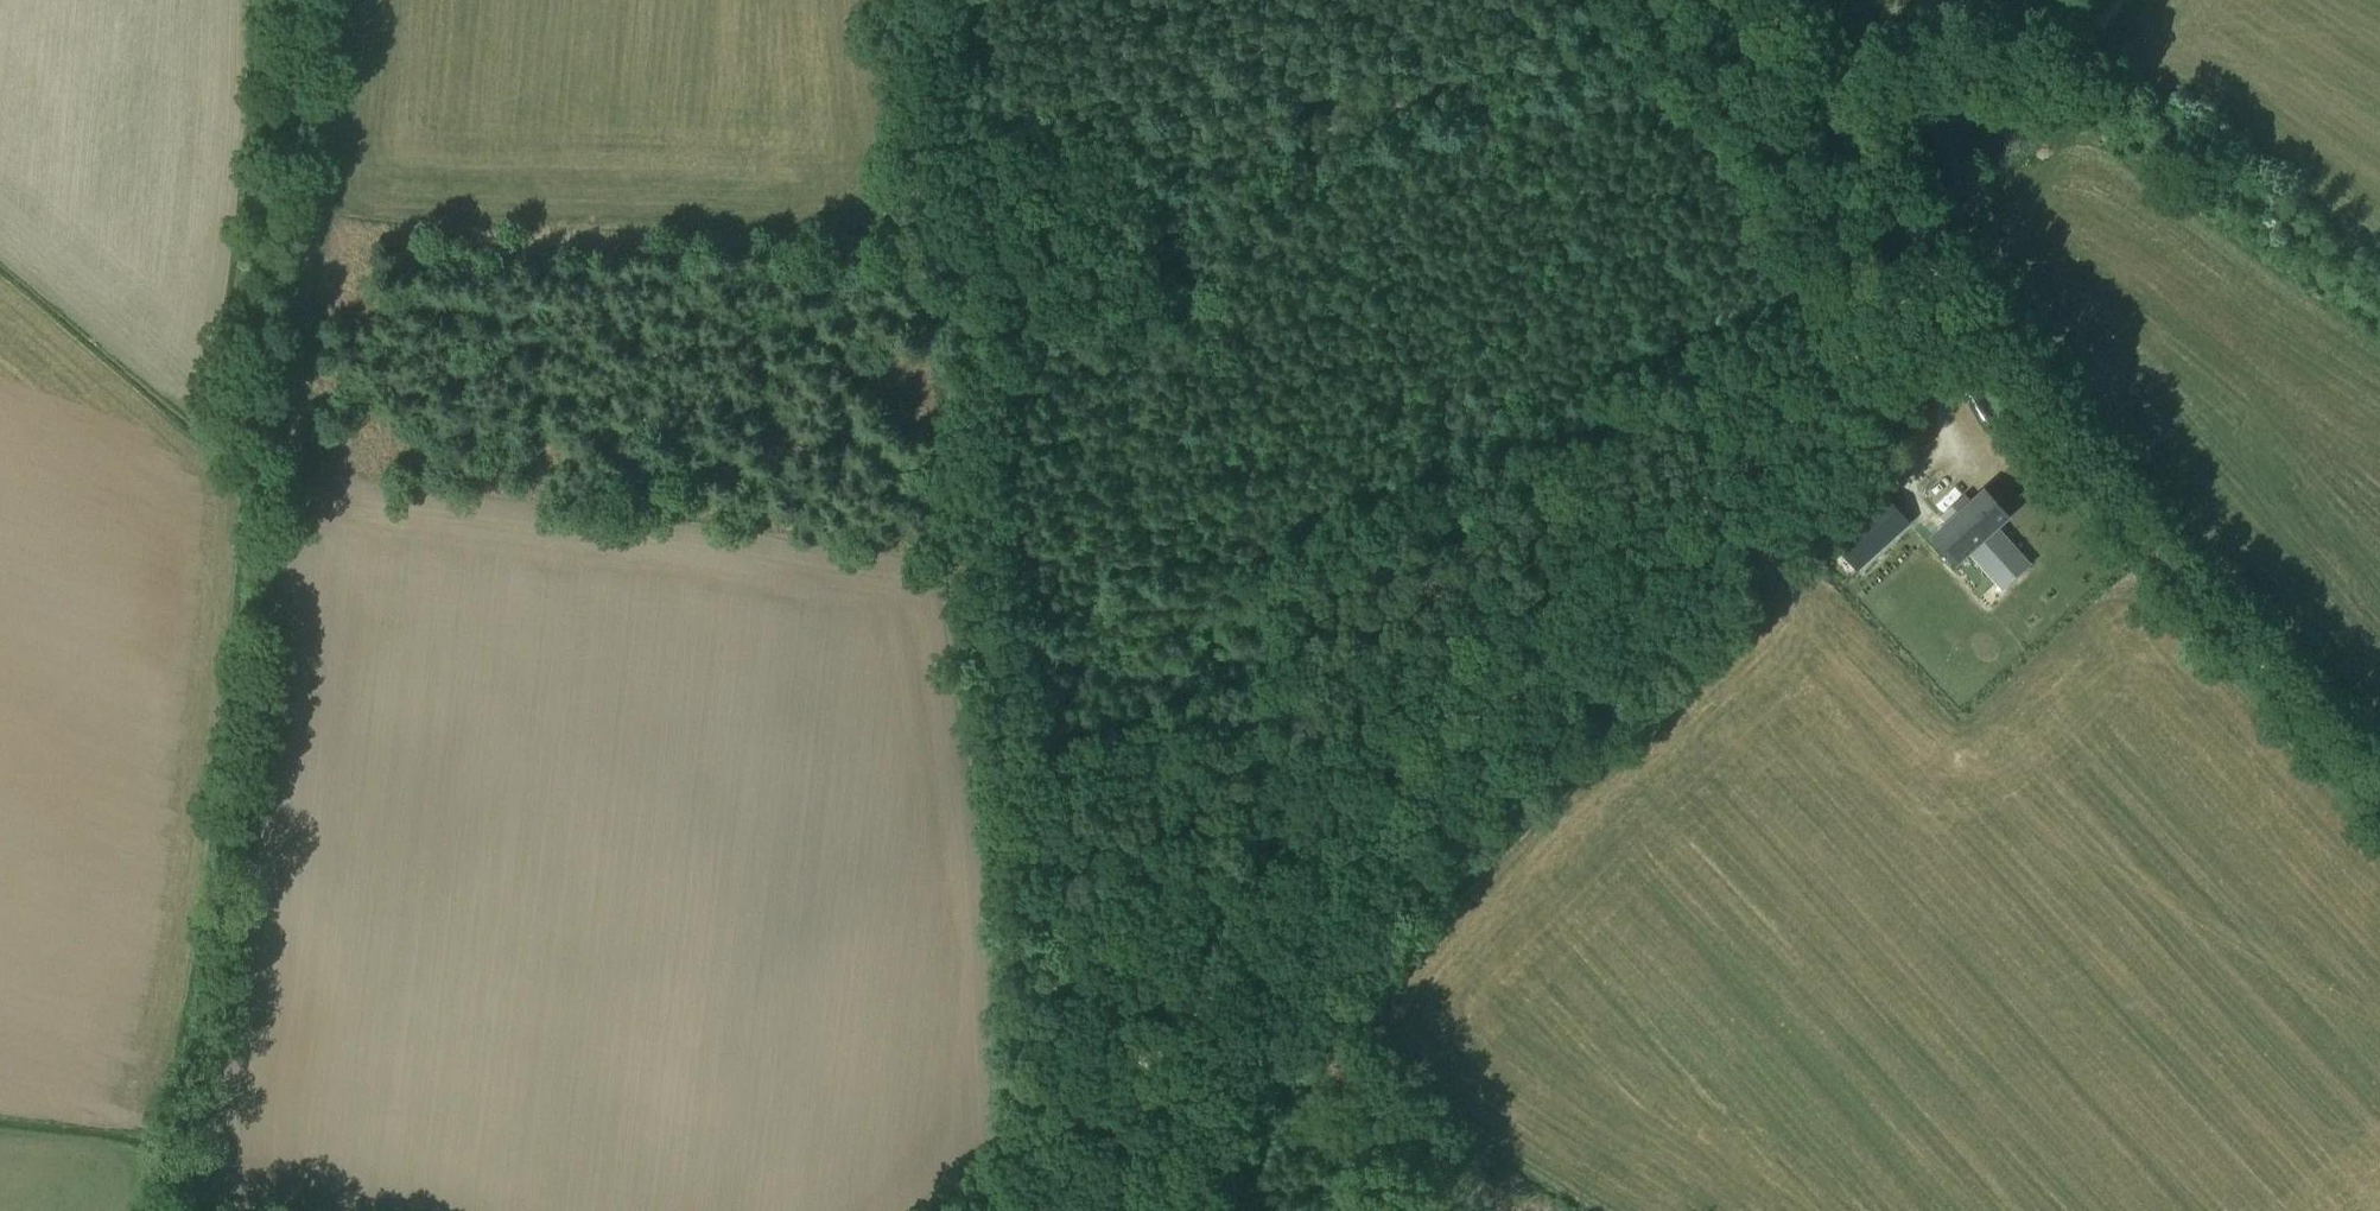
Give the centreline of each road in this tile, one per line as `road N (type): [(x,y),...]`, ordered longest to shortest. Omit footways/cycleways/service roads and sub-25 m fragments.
road 1 (track): [(980,1210),(1921,258)]
road 2 (track): [(1949,297),(2119,508),(2379,799)]
road 3 (unclassified): [(1949,297),(1753,0)]

